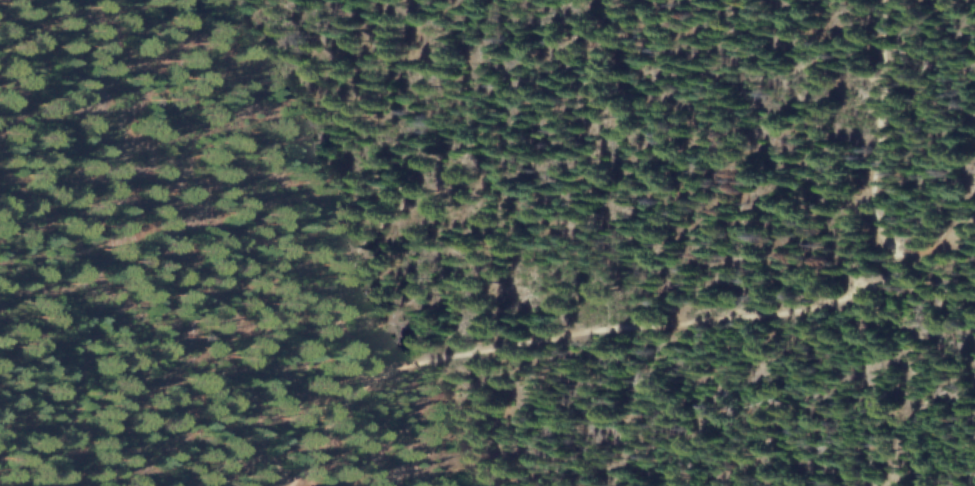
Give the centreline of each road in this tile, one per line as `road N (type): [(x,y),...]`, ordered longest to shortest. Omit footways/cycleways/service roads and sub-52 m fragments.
road 1 (track): [(874,0),(879,280),(776,312),(395,371),(369,383),(338,416),(289,485)]
road 2 (track): [(974,177),(932,252),(879,280)]

